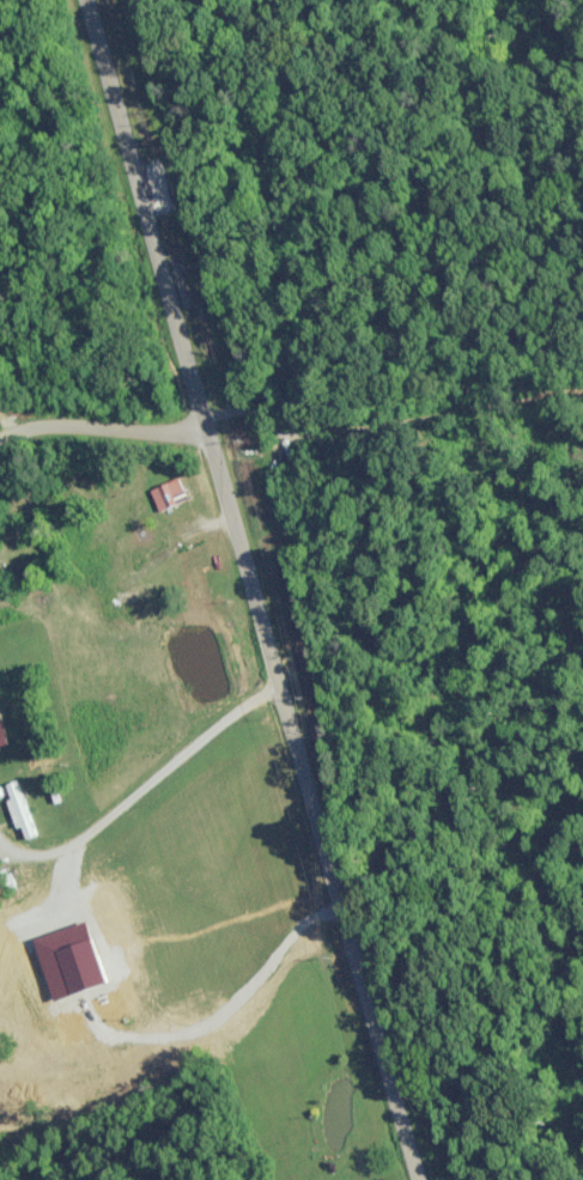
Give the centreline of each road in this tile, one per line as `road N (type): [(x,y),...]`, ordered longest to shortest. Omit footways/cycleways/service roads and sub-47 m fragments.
road 1 (secondary): [(420,1179),(89,0)]
road 2 (residential): [(209,427),(157,434),(85,420),(45,422),(0,441)]

